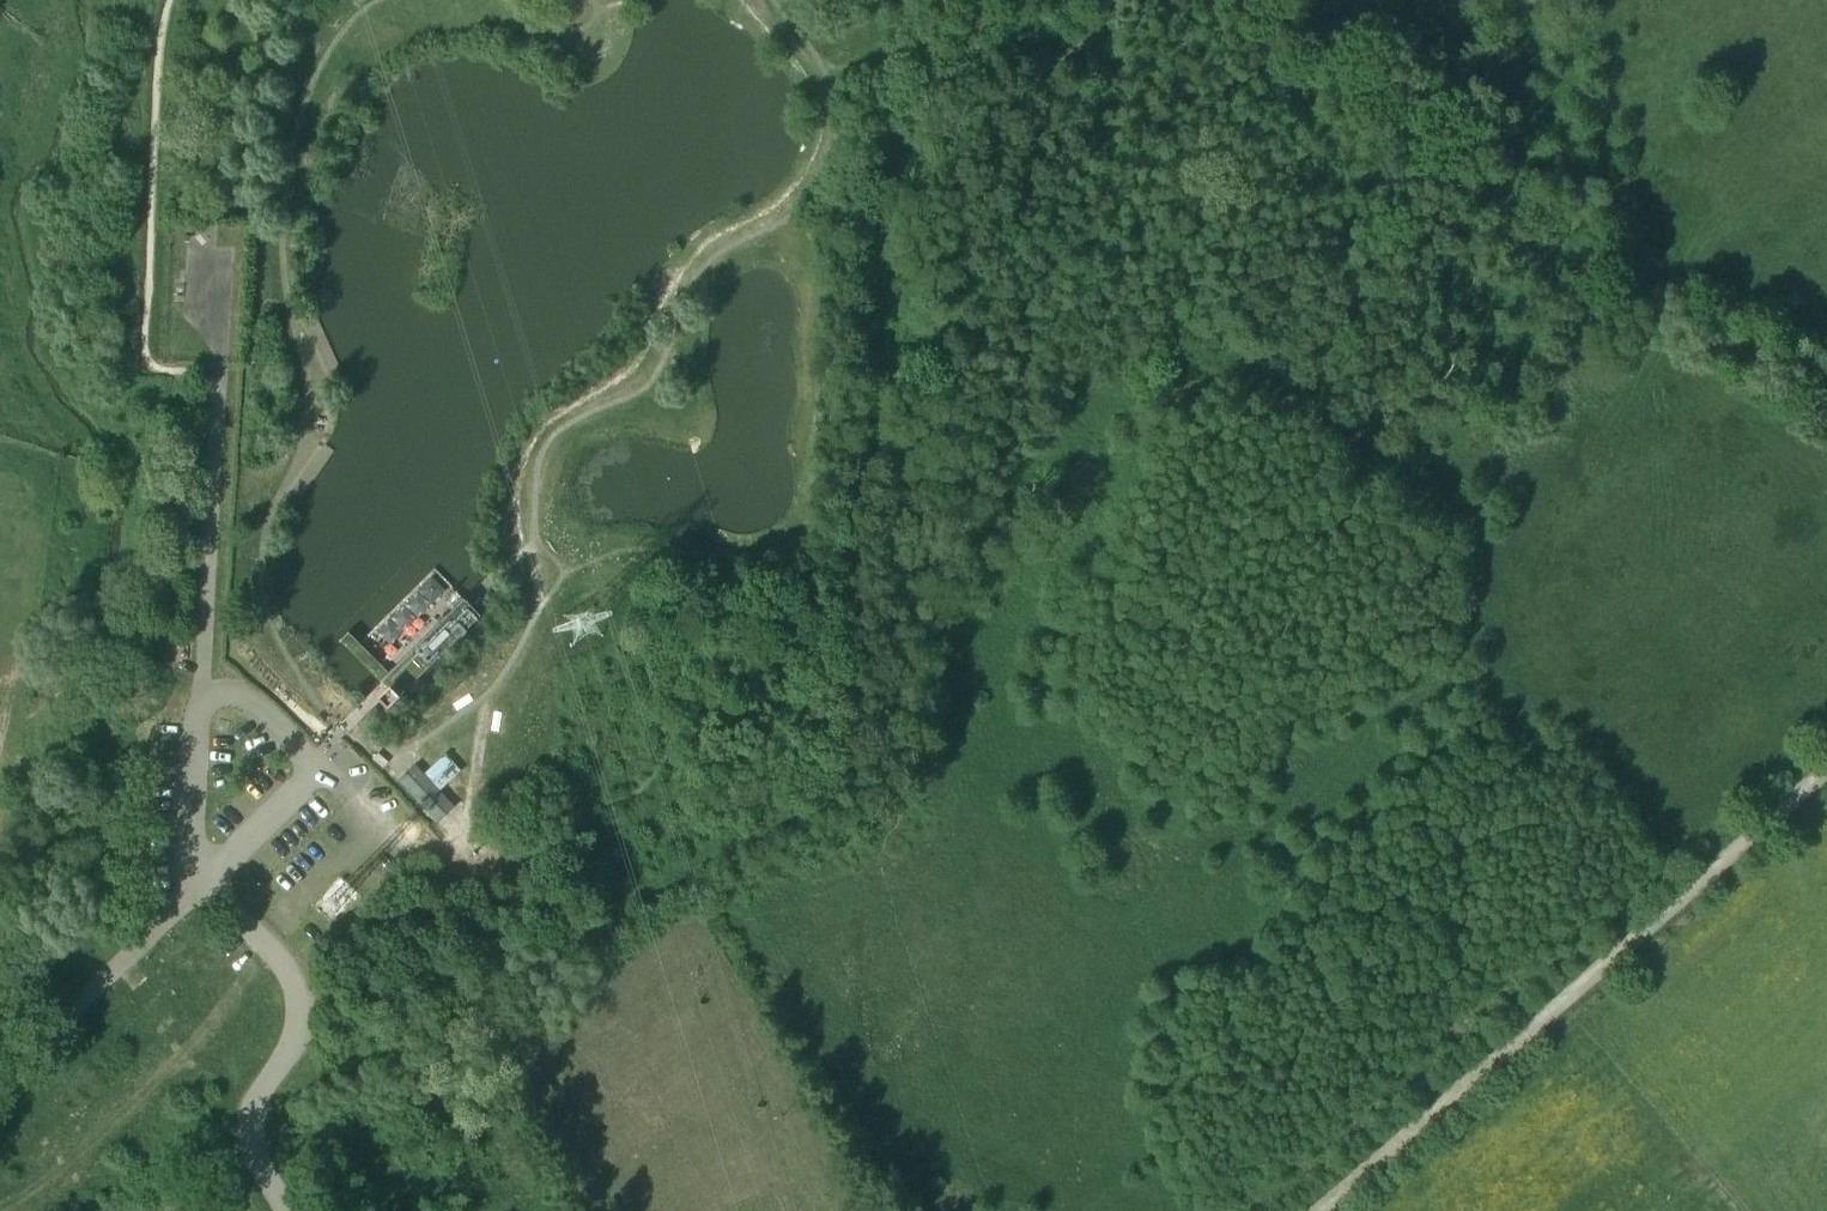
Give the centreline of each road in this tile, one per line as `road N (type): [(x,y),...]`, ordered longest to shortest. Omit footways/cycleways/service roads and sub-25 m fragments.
road 1 (track): [(1322,1210),(1826,771)]
road 2 (unclassified): [(203,882),(285,965),(302,1000),(294,1044),(249,1121),(251,1145),(282,1210)]
road 3 (track): [(8,1210),(86,1159),(271,951)]
road 4 (unclassified): [(482,697),(471,823),(461,844),(433,850),(329,743)]
road 5 (unclassified): [(203,697),(219,375)]
road 6 (unclassified): [(0,1084),(203,882)]
road 7 (unclassified): [(203,882),(194,865),(203,697)]
road 8 (unclassified): [(311,762),(311,777),(203,882)]
road 9 (unclassified): [(203,697),(215,691),(248,699),(311,762)]

